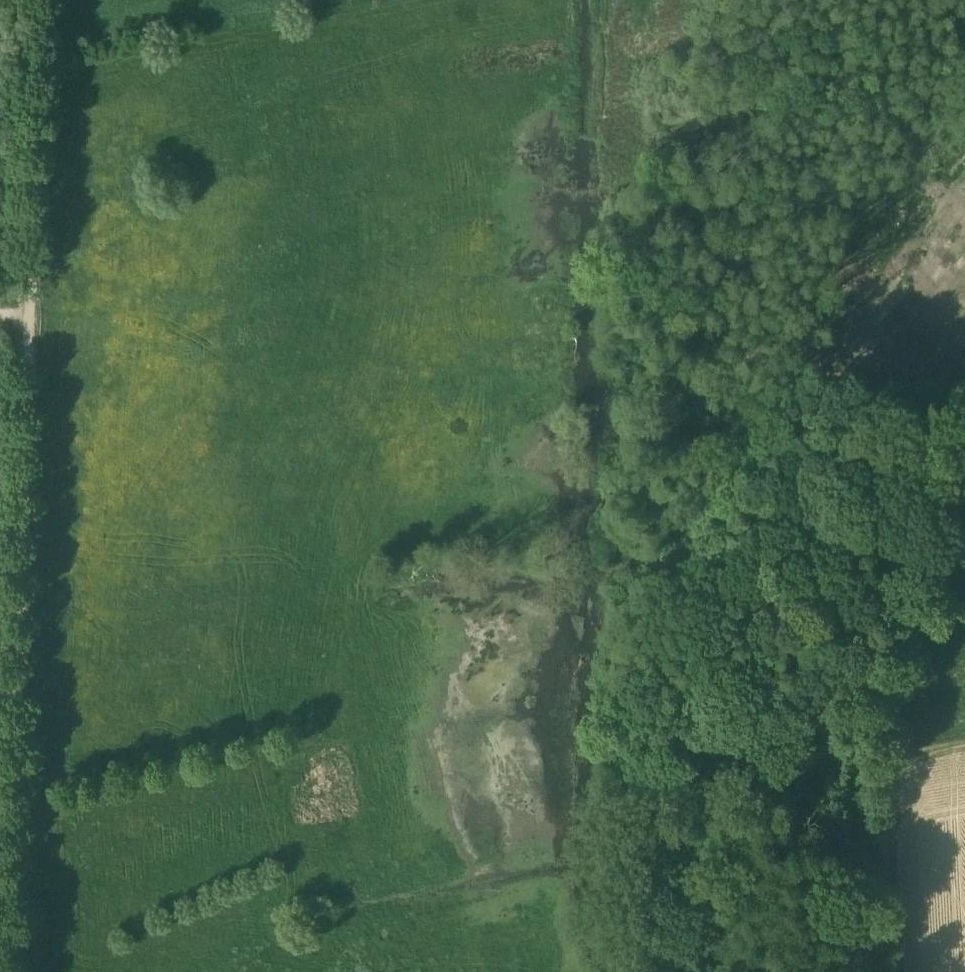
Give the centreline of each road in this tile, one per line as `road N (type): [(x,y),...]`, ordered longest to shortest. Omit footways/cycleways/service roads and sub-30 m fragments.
road 1 (track): [(14,971),(13,796),(42,0)]

